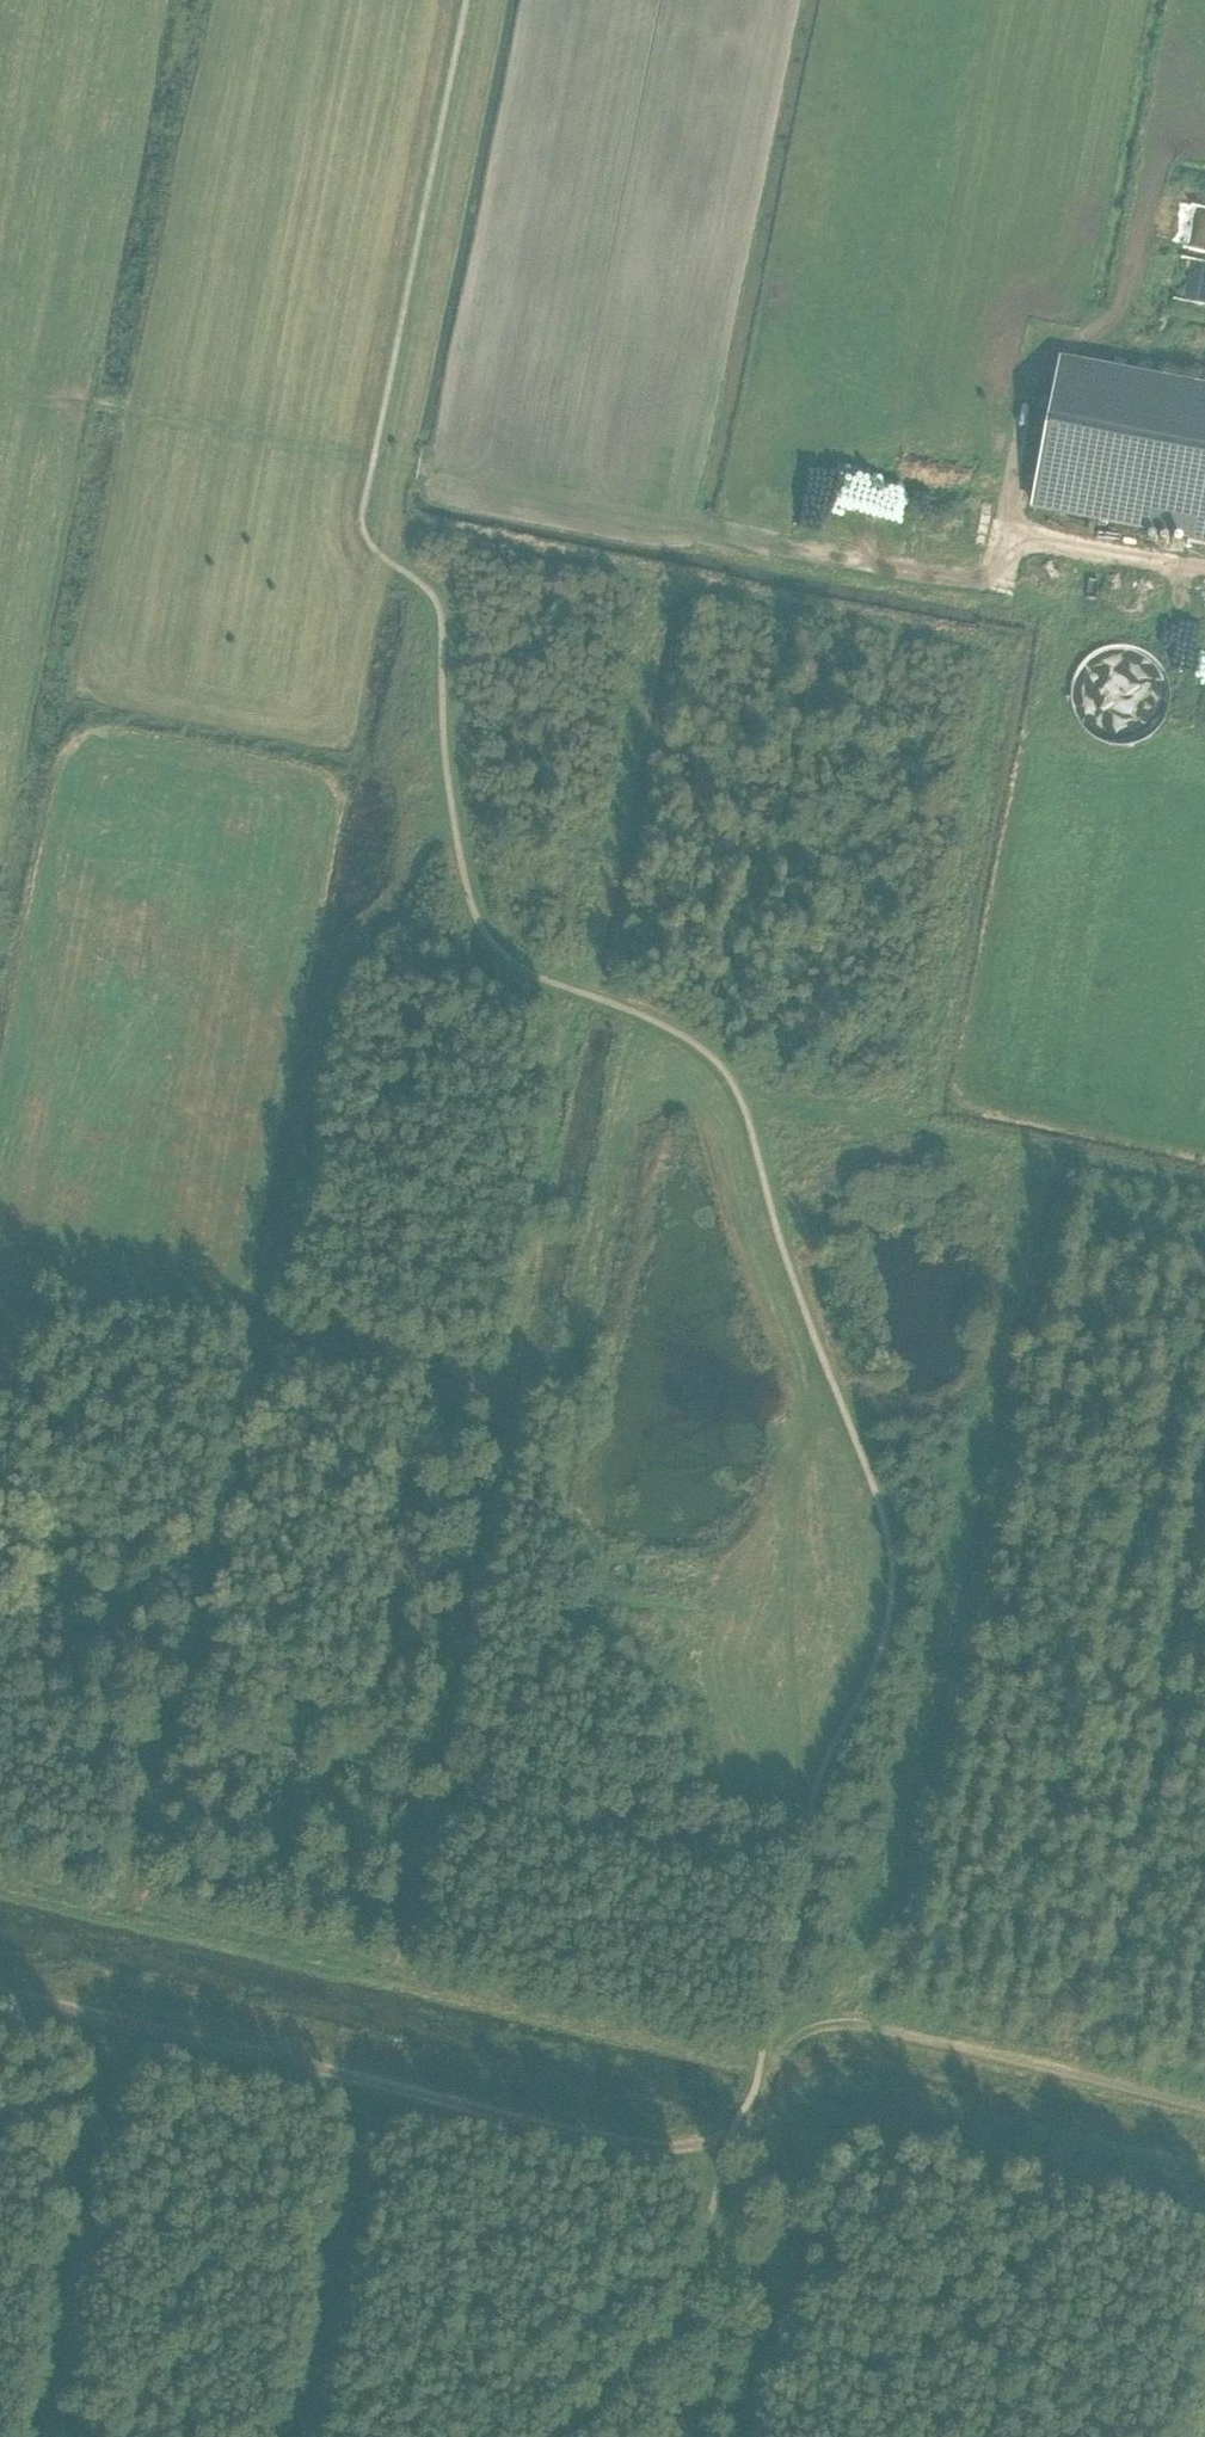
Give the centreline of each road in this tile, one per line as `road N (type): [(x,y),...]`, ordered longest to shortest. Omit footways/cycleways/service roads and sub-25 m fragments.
road 1 (track): [(777,2060),(746,2125),(689,2150),(660,2152),(0,1994)]
road 2 (track): [(1204,2104),(845,2021),(802,2031),(777,2060)]

